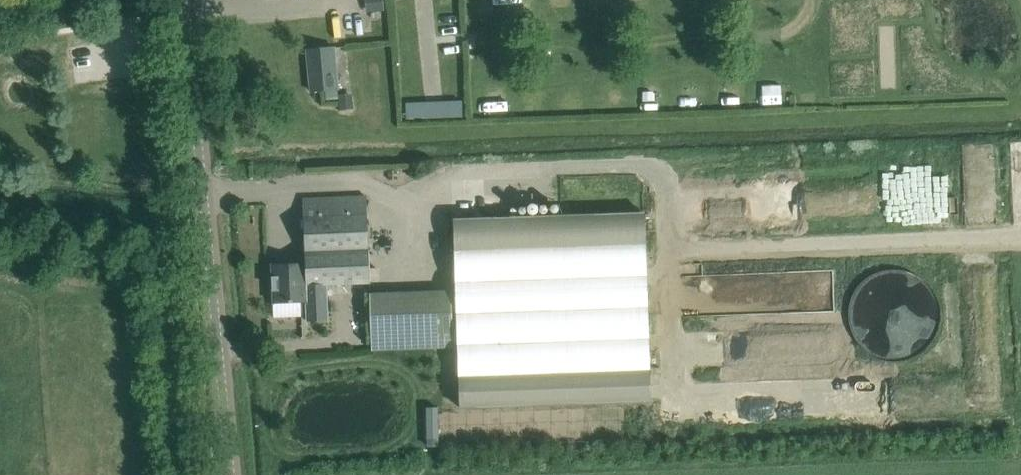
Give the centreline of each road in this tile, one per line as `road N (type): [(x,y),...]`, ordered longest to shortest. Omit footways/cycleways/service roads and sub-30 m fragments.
road 1 (tertiary): [(232,474),(185,0)]

